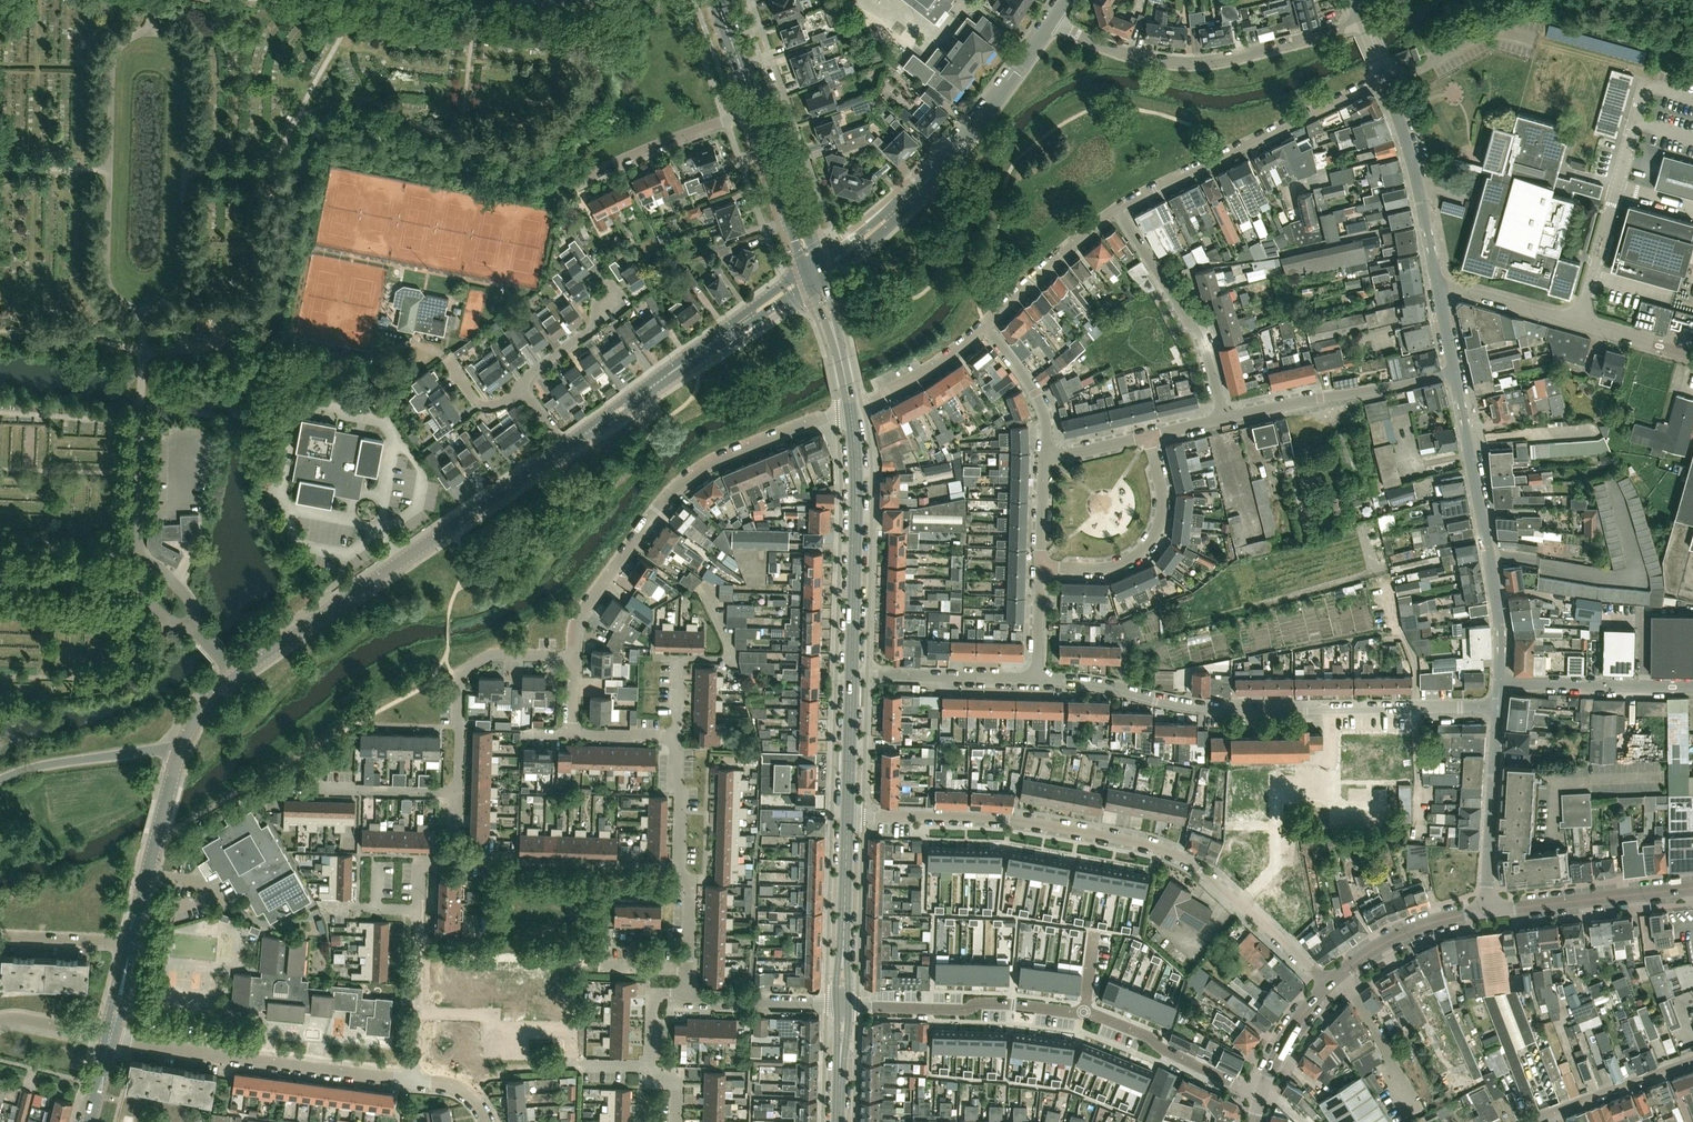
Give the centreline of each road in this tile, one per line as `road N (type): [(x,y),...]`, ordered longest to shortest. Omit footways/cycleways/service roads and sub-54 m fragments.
road 1 (residential): [(1332,981),(1159,848),(1009,818),(848,816)]
road 2 (tertiary): [(180,750),(202,707),(238,674),(565,449)]
road 3 (residential): [(1496,705),(1192,709),(1093,684),(1036,680)]
road 4 (residential): [(573,656),(578,618),(687,479),(849,404)]
road 5 (unclassified): [(1053,18),(956,145),(812,268)]
road 6 (residential): [(1363,19),(1190,61),(1114,49),(1053,18)]
road 7 (residential): [(1498,682),(1493,585),(1453,372)]
road 8 (residential): [(415,1080),(109,1035)]
road 9 (tertiary): [(565,449),(812,268)]
road 10 (residential): [(1118,209),(1385,78)]
road 11 (tertiary): [(851,675),(858,512),(849,404)]
road 12 (residential): [(1692,354),(1435,282)]
road 13 (residential): [(1084,1012),(843,1004)]
road 14 (residential): [(458,793),(461,671),(493,654),(573,656)]
road 15 (residential): [(688,970),(690,878),(677,867),(676,738)]
road 16 (residential): [(1223,419),(1197,327),(1118,209)]
road 17 (residential): [(1223,419),(1453,372)]
road 18 (residential): [(1039,563),(1098,566),(1143,548),(1160,515),(1147,438)]
road 19 (residential): [(1435,282),(1419,185),(1385,78)]
road 20 (unclassified): [(1487,908),(1692,887)]
road 21 (residential): [(1487,908),(1496,705)]
road 22 (residential): [(574,185),(755,109)]
road 23 (tertiary): [(131,940),(180,750)]
road 24 (residential): [(1261,1094),(1084,1012)]
road 25 (residential): [(1498,682),(1692,686)]
road 26 (tertiary): [(843,1004),(848,816)]
road 27 (residential): [(1036,680),(851,675)]
road 28 (unclassified): [(0,779),(46,764),(180,750)]
road 29 (residential): [(986,323),(1118,209)]
road 30 (unclassified): [(1332,981),(1414,927),(1487,908)]
road 31 (residential): [(286,790),(458,793)]
road 32 (tertiary): [(812,268),(755,109)]
road 33 (residential): [(1537,1121),(1692,1059)]
road 34 (residential): [(849,404),(935,360),(986,323)]
road 35 (residential): [(843,1004),(687,993)]
road 36 (residential): [(1044,458),(1035,391),(986,323)]
road 37 (residential): [(520,389),(620,288)]
road 38 (tertiary): [(848,816),(851,675)]
road 39 (tertiary): [(849,404),(812,268)]
road 40 (unclassified): [(1261,1094),(1290,1031),(1332,981)]
road 41 (residential): [(415,1080),(420,946)]
road 42 (residential): [(677,658),(731,660),(699,588)]
road 43 (residential): [(131,940),(2,936)]

